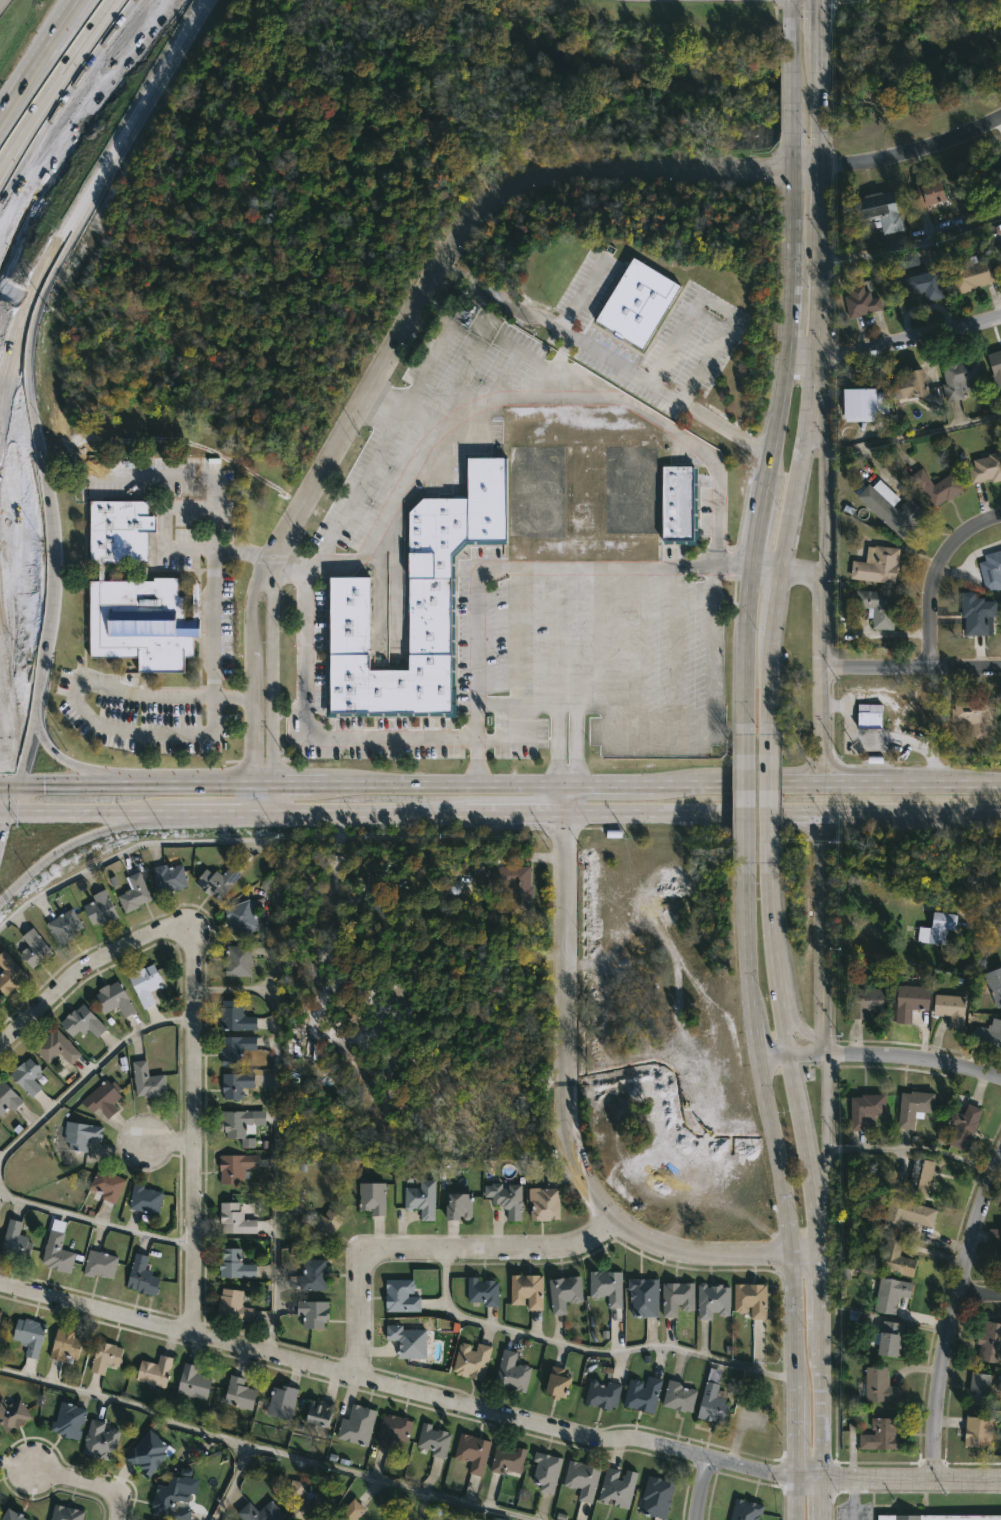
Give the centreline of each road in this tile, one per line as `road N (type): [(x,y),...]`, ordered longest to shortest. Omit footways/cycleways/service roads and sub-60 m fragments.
road 1 (tertiary): [(1000,1481),(798,1479),(653,1444),(566,1439),(197,1331),(0,1286)]
road 2 (primary): [(1000,783),(271,781)]
road 3 (secondary): [(566,784),(570,1119),(582,1178),(630,1232),(685,1257),(820,1257)]
road 4 (secondary): [(743,861),(758,1061),(793,1257),(798,1519)]
road 5 (secondary): [(793,167),(791,307),(751,564),(743,730)]
road 6 (residential): [(274,564),(454,247),(495,201),(564,173)]
road 7 (secondary): [(0,400),(49,275),(209,0)]
road 8 (secondary): [(820,1257),(775,969),(769,862)]
road 9 (residential): [(193,939),(201,962),(197,1331)]
road 10 (residential): [(614,1219),(571,1246),(375,1256),(360,1283),(357,1377)]
road 11 (secondary): [(780,568),(817,394),(818,232)]
road 12 (residential): [(1000,1156),(940,1380),(933,1481)]
road 13 (primary): [(271,781),(0,782)]
road 14 (residential): [(274,564),(254,589),(249,619),(246,812)]
road 15 (residential): [(1000,1077),(900,1056),(758,1061)]
road 16 (residential): [(0,1048),(101,959),(162,933),(193,939)]
road 17 (residential): [(564,173),(793,167)]
road 18 (motorway): [(5,178),(146,0)]
road 19 (residential): [(1000,321),(835,358),(786,356)]
road 20 (residential): [(271,781),(274,564)]
road 21 (secondary): [(821,592),(817,394)]
road 22 (secondary): [(826,1053),(821,858)]
road 23 (primary): [(0,898),(67,843),(168,813)]
road 24 (motorway): [(0,157),(108,0)]
road 25 (residential): [(1000,120),(920,151),(818,167)]
road 26 (residential): [(1000,517),(953,540),(931,571),(927,666)]
road 27 (primary): [(567,811),(751,811)]
road 28 (residential): [(1000,669),(820,667)]
road 29 (primary): [(1,811),(168,813)]
road 30 (secondary): [(815,1209),(826,1159),(826,1053)]
road 31 (primary): [(125,782),(40,763),(0,714)]
road 32 (secondary): [(821,737),(821,592)]
road 33 (motorway): [(94,0),(7,112)]
road 34 (secondary): [(821,1480),(821,1345)]
road 35 (secondary): [(769,862),(769,729)]
road 36 (motorway): [(0,219),(66,104)]
road 37 (primary): [(869,809),(1000,808)]
road 38 (secondary): [(743,730),(743,861)]

